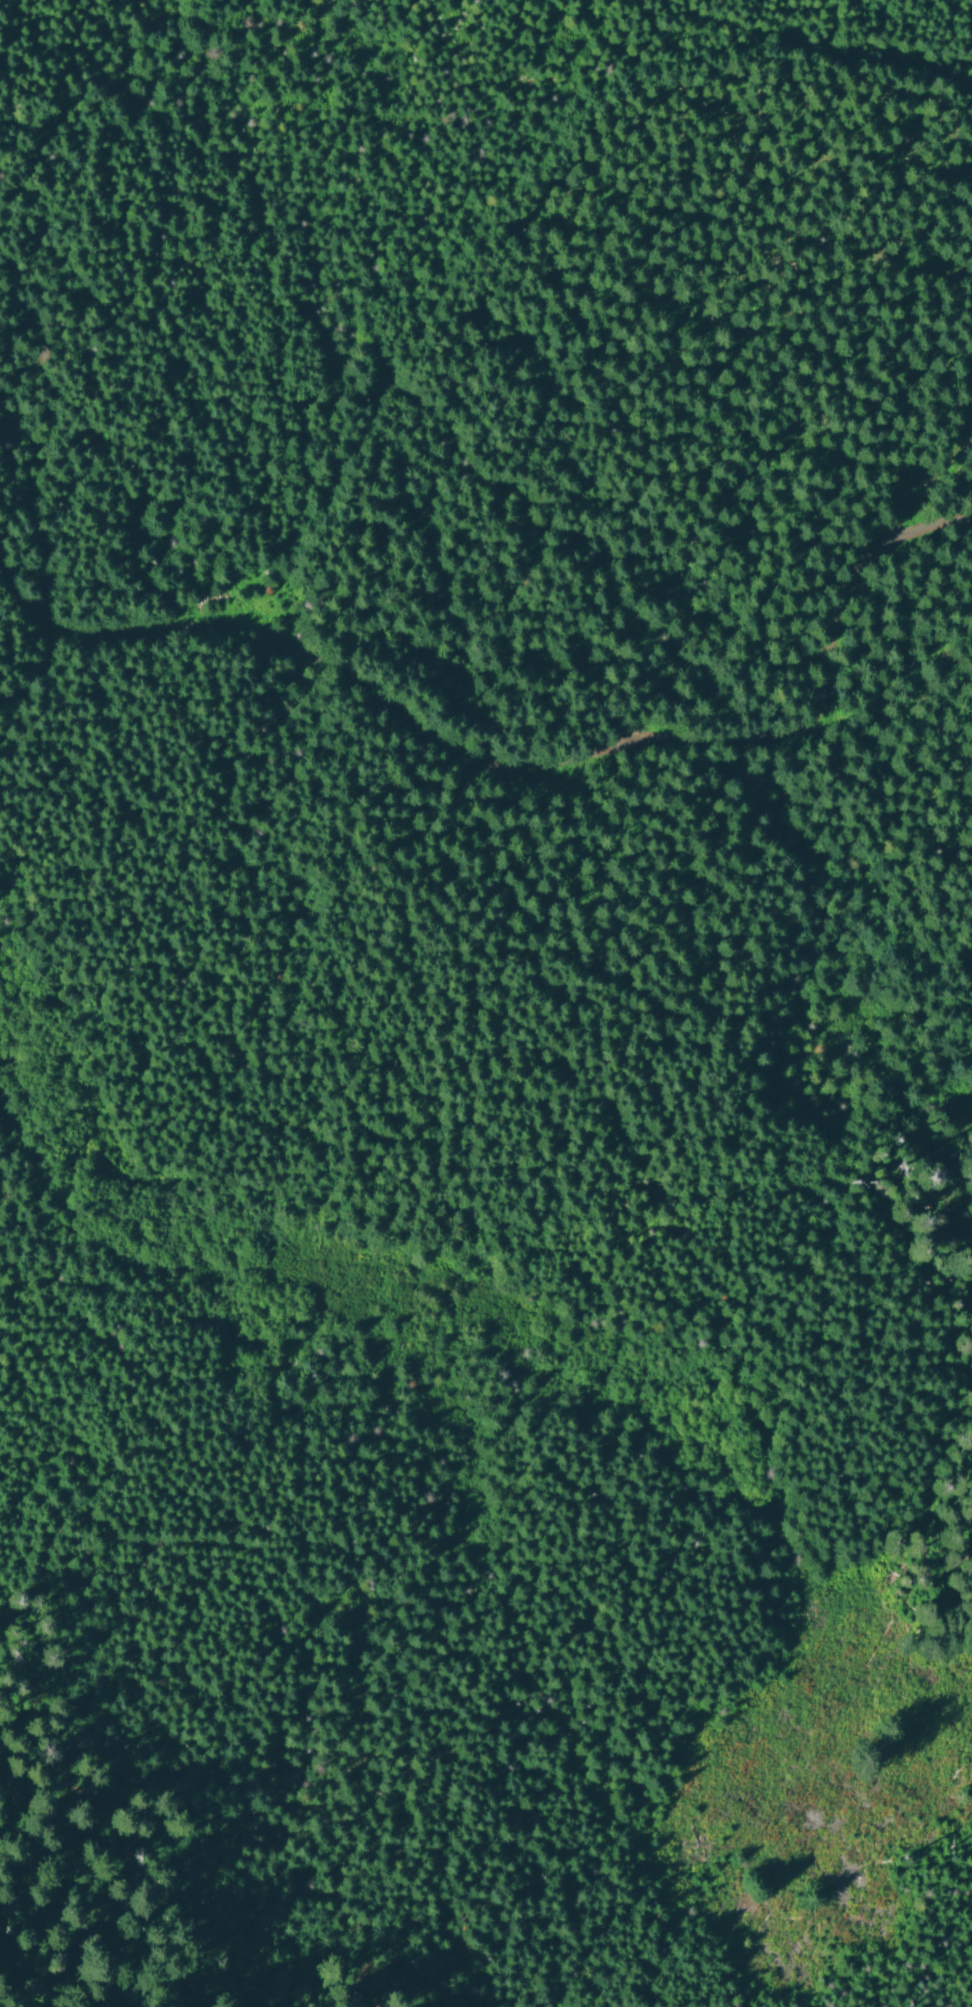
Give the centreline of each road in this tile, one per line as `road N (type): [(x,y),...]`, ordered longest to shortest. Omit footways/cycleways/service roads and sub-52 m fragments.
road 1 (residential): [(971,515),(905,532),(856,570),(839,601),(823,700),(799,731),(761,740),(632,742),(549,768),(475,766),(283,648),(238,633),(169,625),(54,628),(25,610),(0,565)]
road 2 (track): [(876,548),(971,413)]

